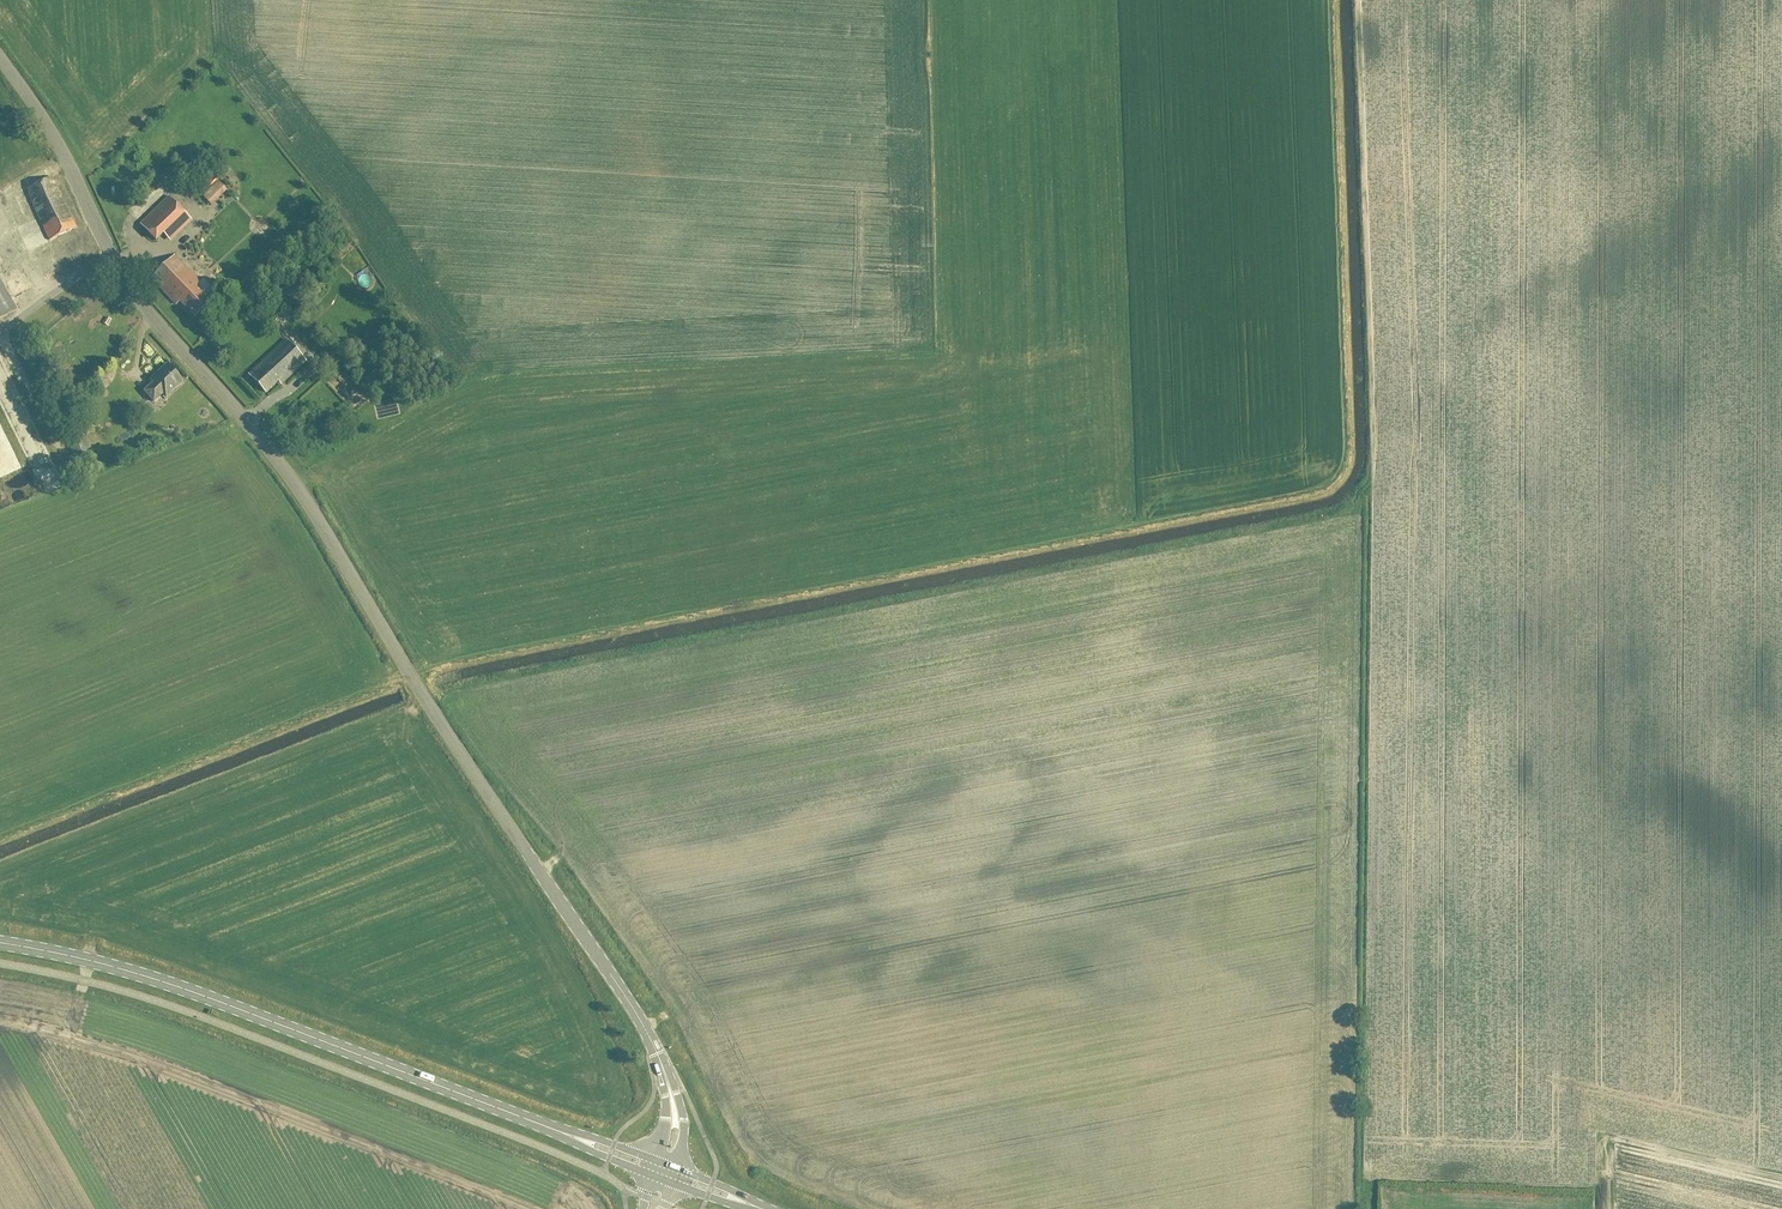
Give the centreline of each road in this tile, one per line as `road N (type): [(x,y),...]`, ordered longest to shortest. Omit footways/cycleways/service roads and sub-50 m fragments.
road 1 (tertiary): [(659,1058),(303,501),(134,299),(45,123),(0,60)]
road 2 (secondary): [(563,1134),(143,976),(0,944)]

